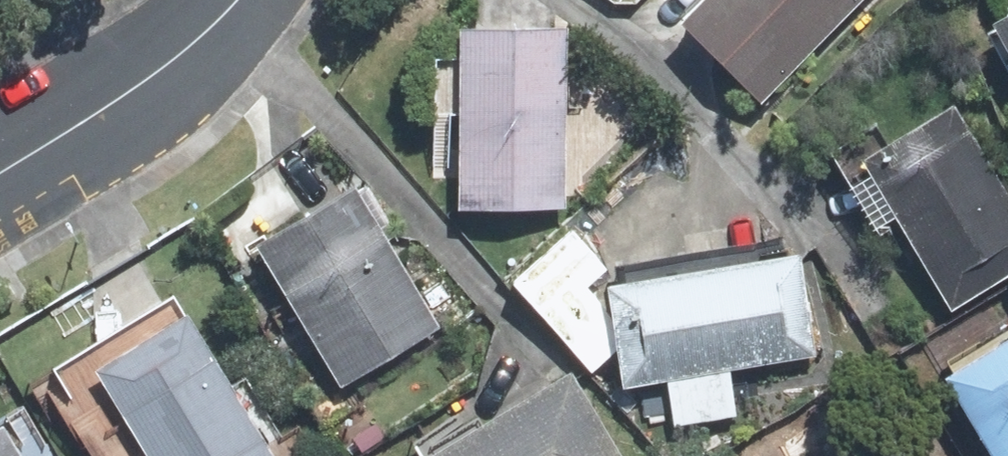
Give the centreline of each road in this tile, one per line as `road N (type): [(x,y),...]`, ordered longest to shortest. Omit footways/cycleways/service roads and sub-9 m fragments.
road 1 (residential): [(238,0),(130,96),(0,174)]

